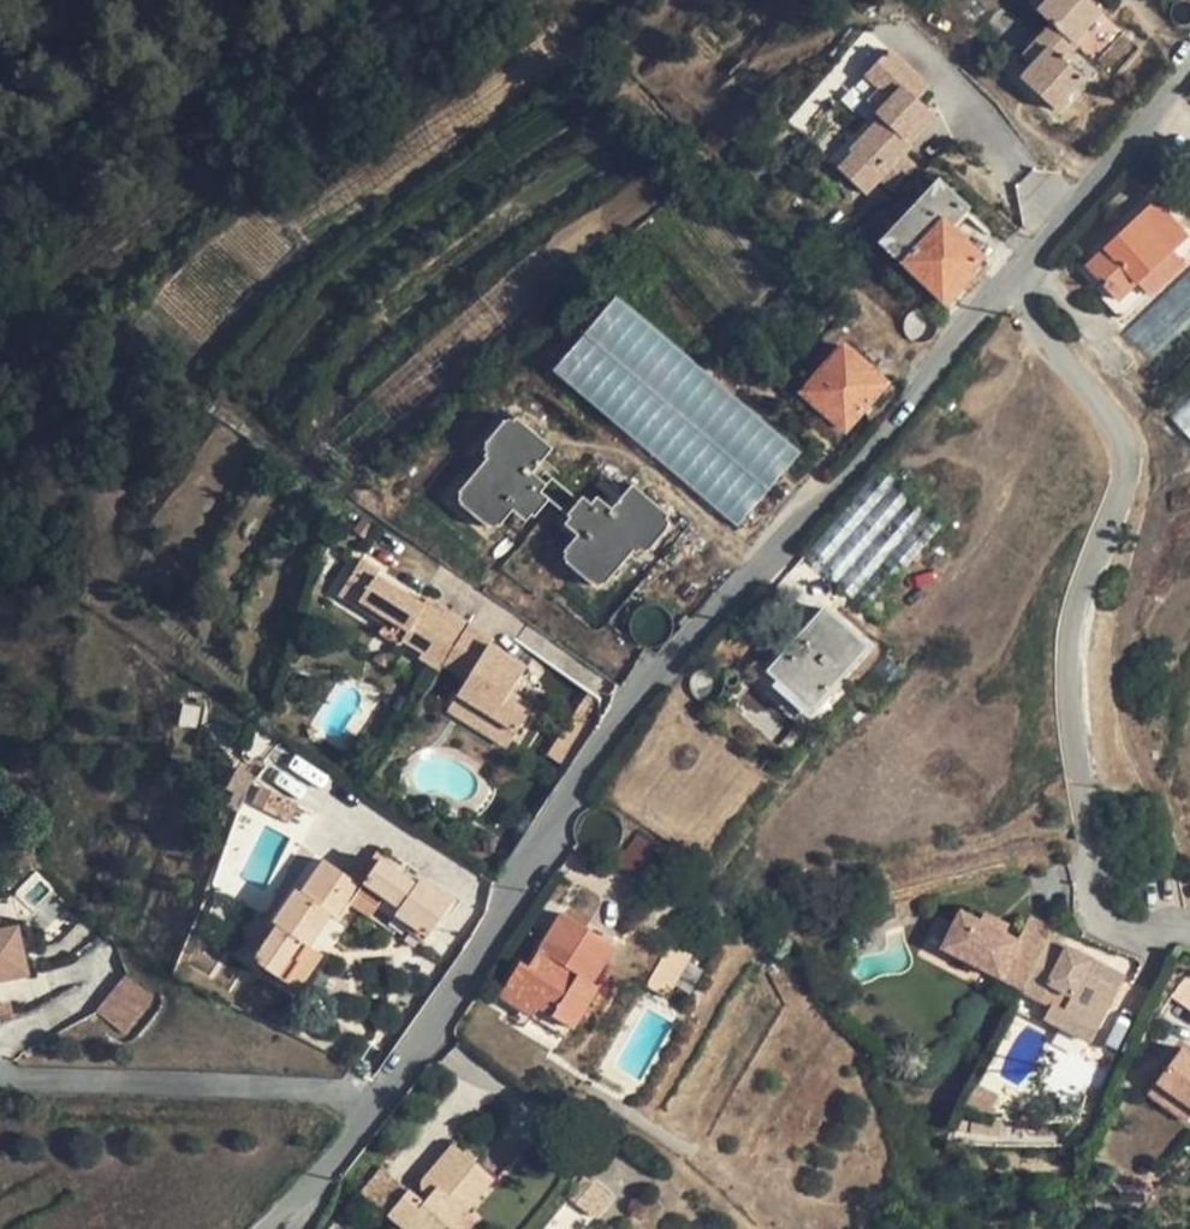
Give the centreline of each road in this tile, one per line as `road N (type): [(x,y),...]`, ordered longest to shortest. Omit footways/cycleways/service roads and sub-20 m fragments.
road 1 (residential): [(1003,287),(638,694),(373,1112),(270,1228)]
road 2 (residential): [(1003,287),(1124,433),(1129,454),(1072,656),(1101,911),(1125,930),(1189,928)]
road 3 (residential): [(1189,73),(1003,287)]

